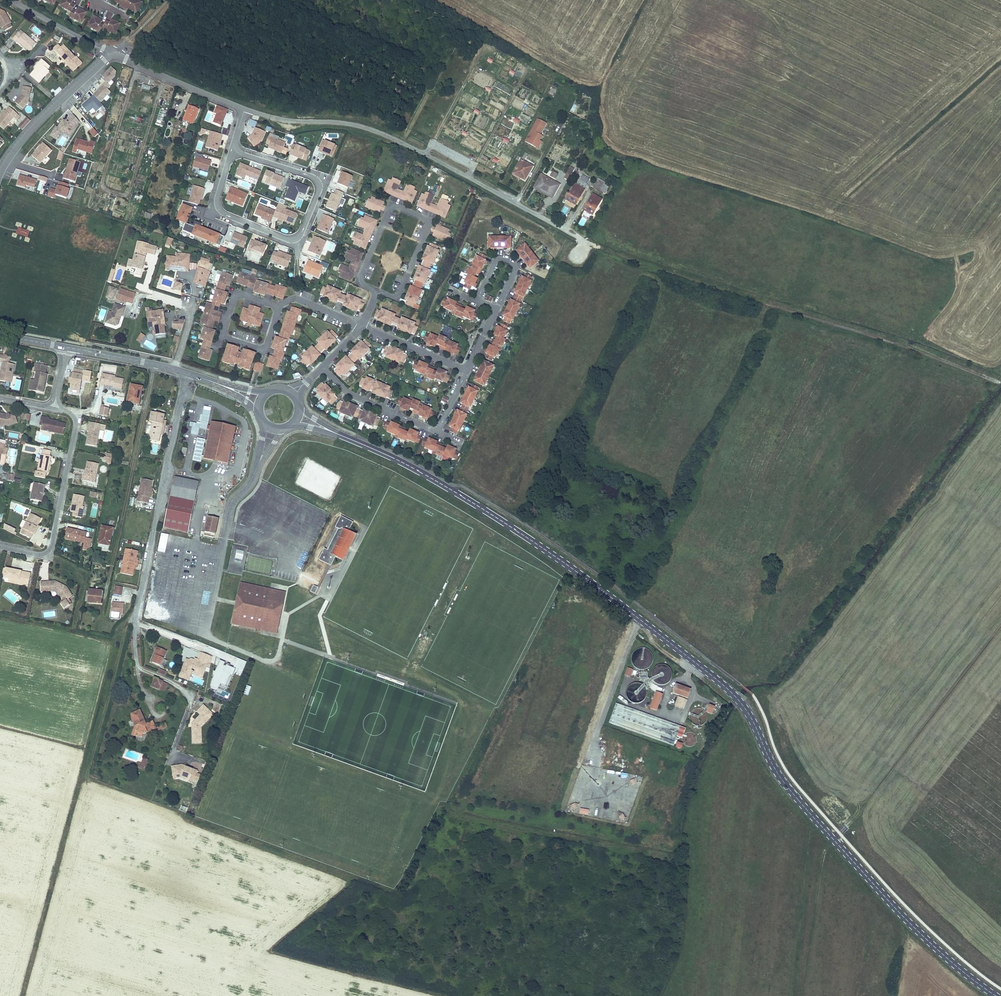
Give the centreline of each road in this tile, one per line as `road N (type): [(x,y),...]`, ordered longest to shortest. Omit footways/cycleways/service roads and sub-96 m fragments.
road 1 (secondary): [(343,436),(449,488),(538,545),(732,693),(798,799),(932,944),(996,995)]
road 2 (residential): [(243,107),(283,121),(358,126),(398,142),(577,236),(579,255)]
road 3 (residential): [(276,163),(318,181),(302,233),(291,240),(217,209),(234,154)]
road 4 (residential): [(187,373),(137,615)]
road 5 (residential): [(377,291),(399,299),(429,220),(393,205),(360,283)]
road 6 (residential): [(154,364),(113,563)]
road 7 (residential): [(0,547),(40,555),(52,546),(76,425),(72,414)]
road 8 (residential): [(113,53),(28,133),(0,175)]
road 9 (residential): [(279,307),(240,296),(227,332),(264,345),(278,311)]
road 10 (residential): [(113,53),(243,107)]
road 11 (residential): [(322,368),(348,393),(439,432)]

